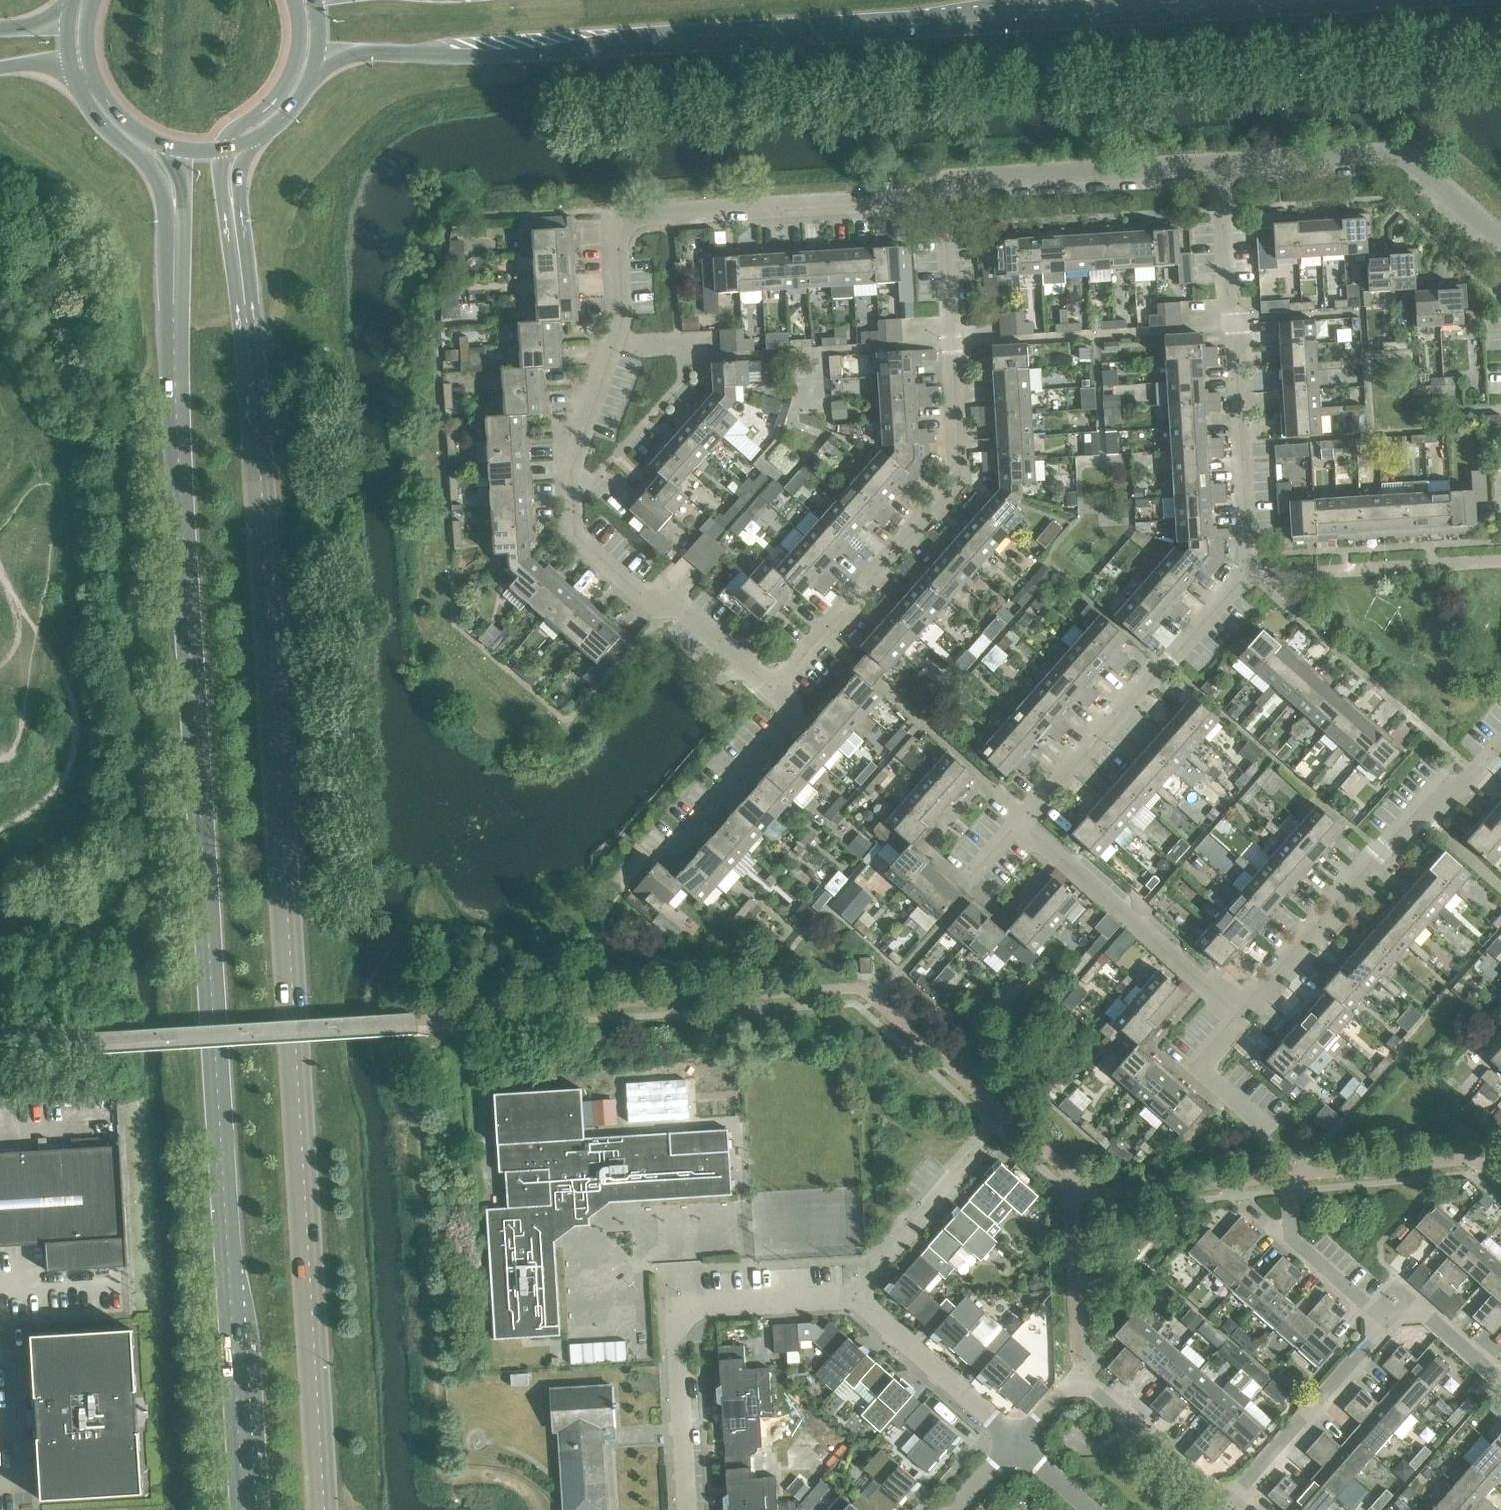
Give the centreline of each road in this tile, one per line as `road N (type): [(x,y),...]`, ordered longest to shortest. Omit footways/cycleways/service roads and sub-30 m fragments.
road 1 (secondary): [(324,1509),(259,460),(237,232)]
road 2 (secondary): [(173,248),(243,1509)]
road 3 (secondary): [(316,60),(512,53),(1157,0)]
road 4 (residential): [(1017,824),(1245,573),(1217,165)]
road 5 (residential): [(770,689),(964,468),(949,194)]
road 6 (residential): [(770,689),(672,606),(648,600),(581,543),(571,508),(572,440),(612,336)]
road 7 (residential): [(612,336),(619,315),(616,234),(646,219),(901,205),(949,194)]
road 8 (residential): [(1238,1017),(1416,813),(1452,795),(1500,741)]
road 9 (residential): [(687,1509),(676,1329),(702,1308),(855,1297)]
road 10 (residential): [(1217,165),(1399,157),(1500,237)]
road 11 (residential): [(1238,1017),(1017,824)]
road 12 (residential): [(949,194),(967,180),(1217,165)]
road 13 (residential): [(1225,1509),(1386,1328)]
road 14 (residential): [(668,863),(800,713),(770,689)]
road 15 (residential): [(855,1297),(1001,1120)]
road 16 (secondary): [(70,63),(99,122),(158,176),(173,248)]
road 17 (residential): [(855,1297),(1015,1445)]
road 18 (residential): [(1386,1328),(1231,1182)]
road 19 (residential): [(1225,1509),(1080,1375)]
road 20 (secondary): [(223,148),(288,84),(299,51),(294,0)]
road 21 (residential): [(1266,1134),(1194,1069),(1238,1017)]
road 22 (residential): [(1500,1377),(1430,1320),(1403,1316),(1386,1328)]

